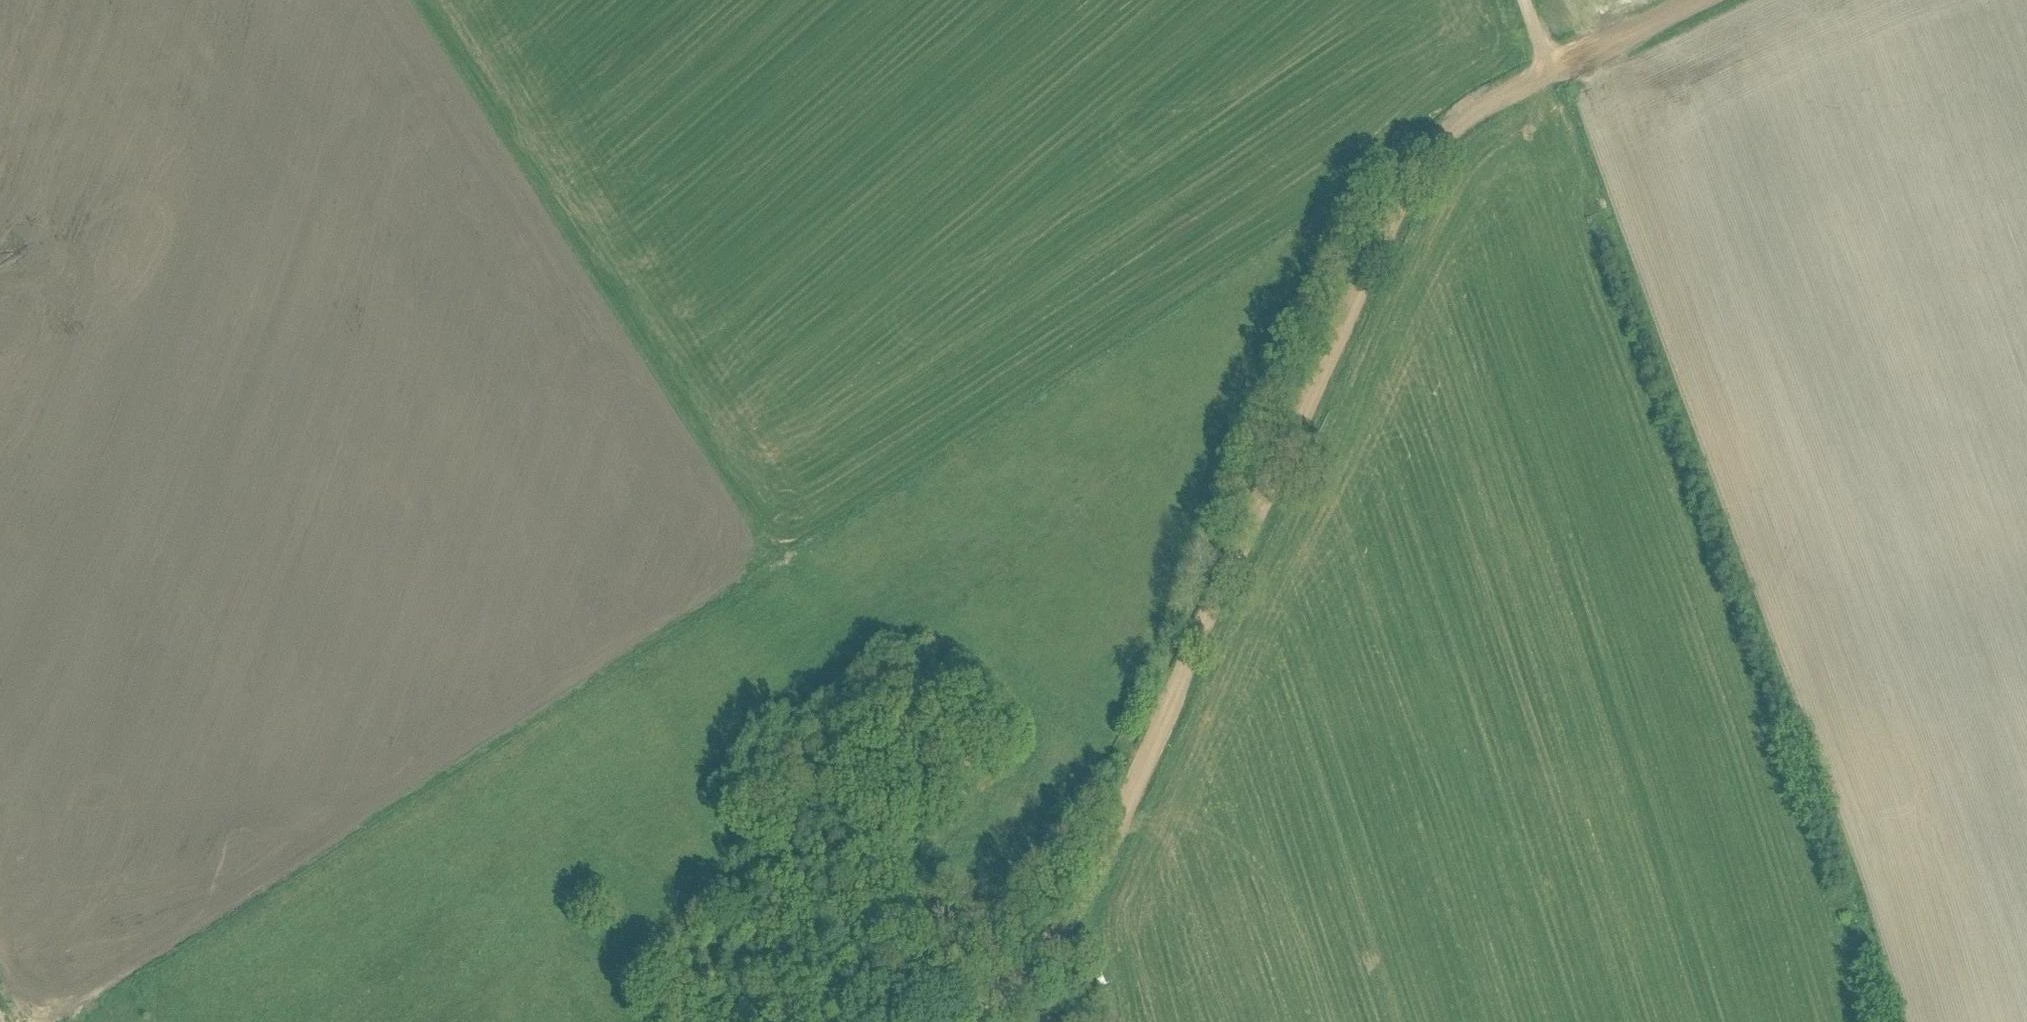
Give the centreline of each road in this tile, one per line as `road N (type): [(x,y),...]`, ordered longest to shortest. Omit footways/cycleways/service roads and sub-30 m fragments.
road 1 (track): [(972,1021),(1061,937),(1103,858),(1410,185),(1434,150),(1497,99),(1701,0)]

